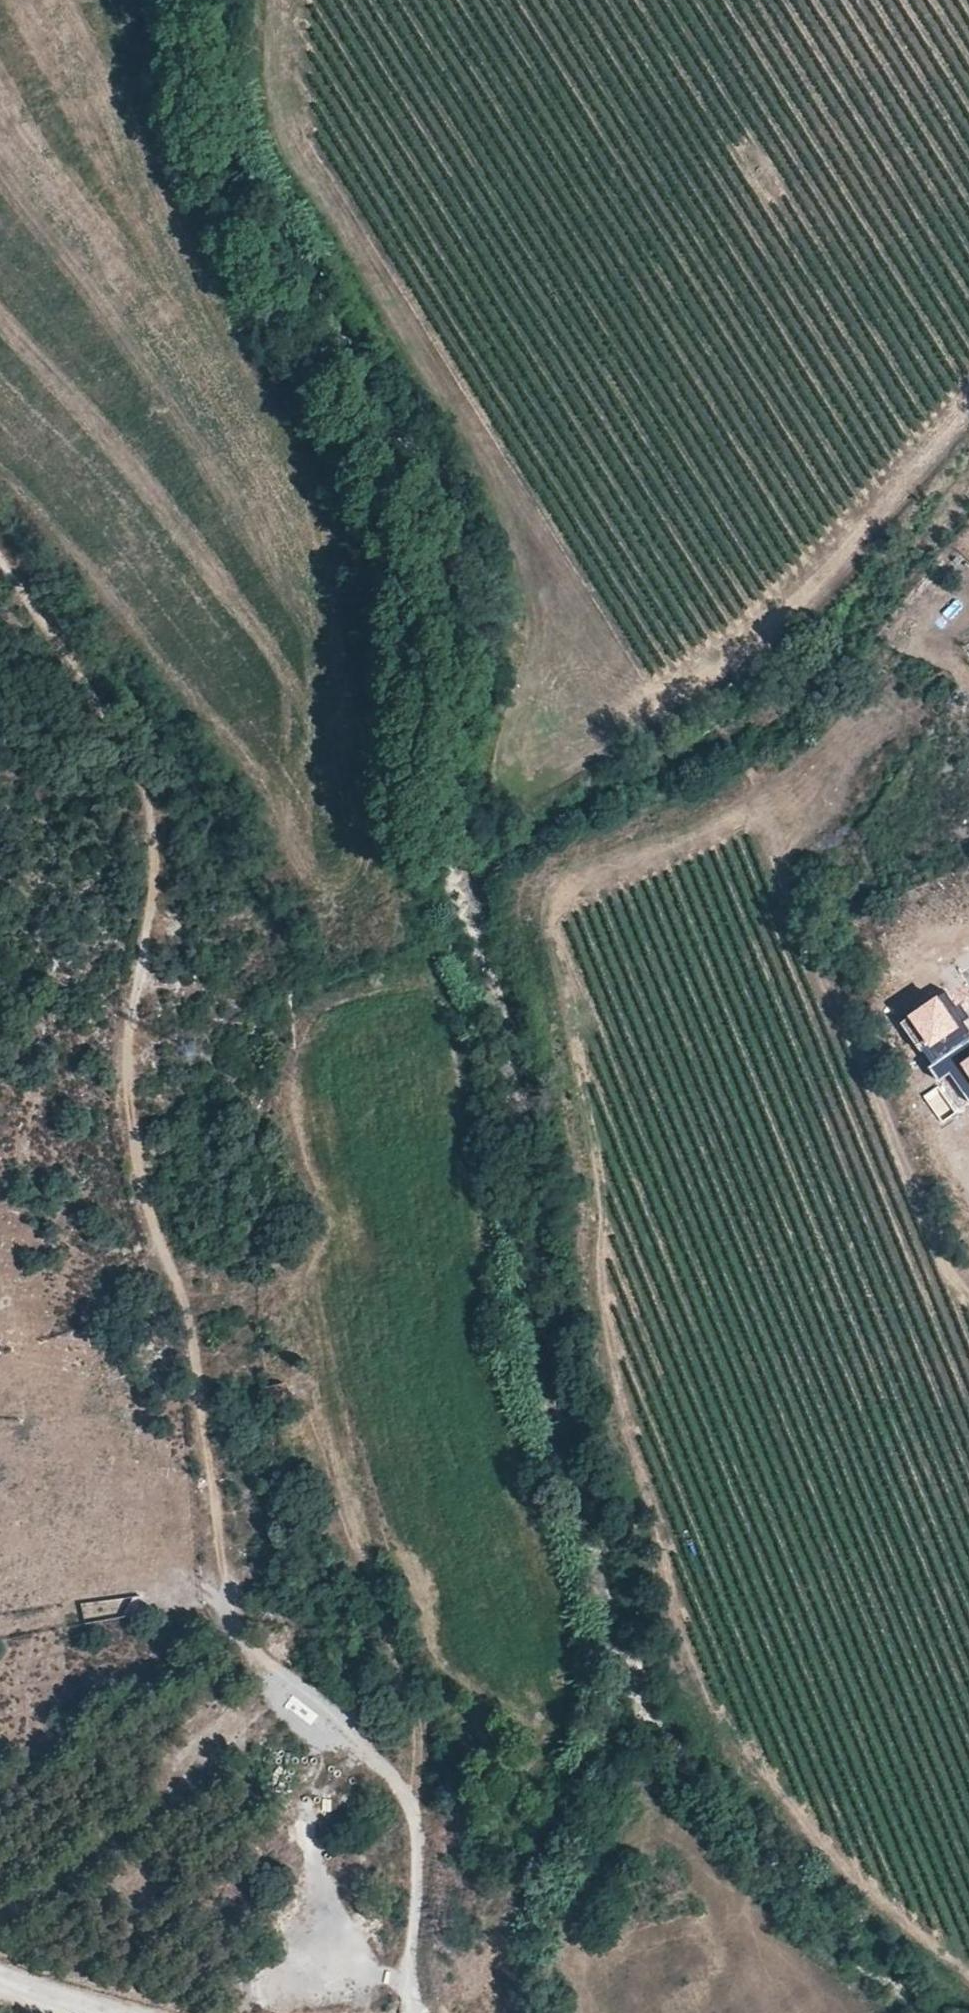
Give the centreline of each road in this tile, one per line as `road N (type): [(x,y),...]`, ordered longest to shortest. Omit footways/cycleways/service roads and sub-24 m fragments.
road 1 (track): [(0,574),(137,742),(154,901),(124,1023),(129,1124),(152,1229),(188,1307),(220,1613),(374,1753),(408,1801),(419,1852),(411,2012)]
road 2 (residential): [(117,2012),(0,1982)]

